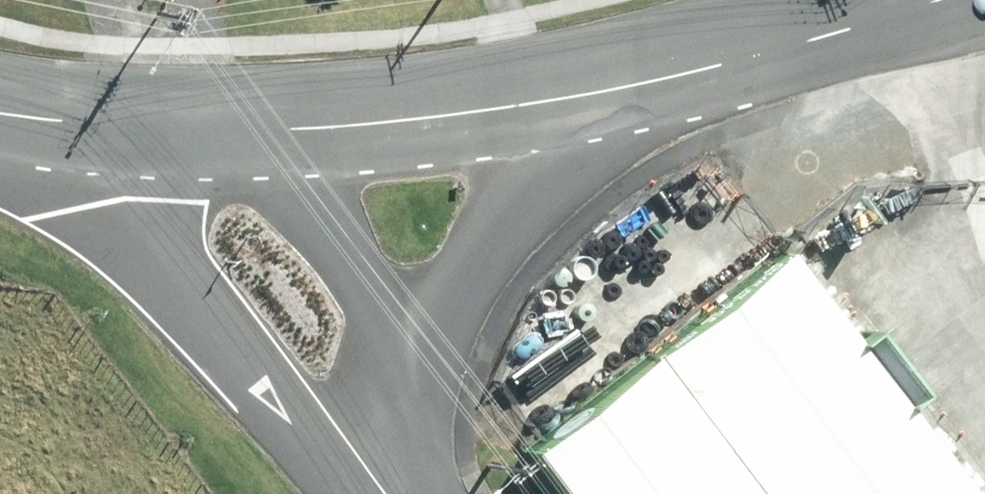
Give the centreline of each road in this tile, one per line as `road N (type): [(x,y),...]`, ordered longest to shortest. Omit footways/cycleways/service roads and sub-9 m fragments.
road 1 (primary): [(102,132),(282,139),(602,97)]
road 2 (residential): [(422,493),(416,457),(443,318),(602,97)]
road 3 (residential): [(348,493),(120,206),(102,132)]
road 4 (primary): [(602,97),(841,39),(943,0)]

